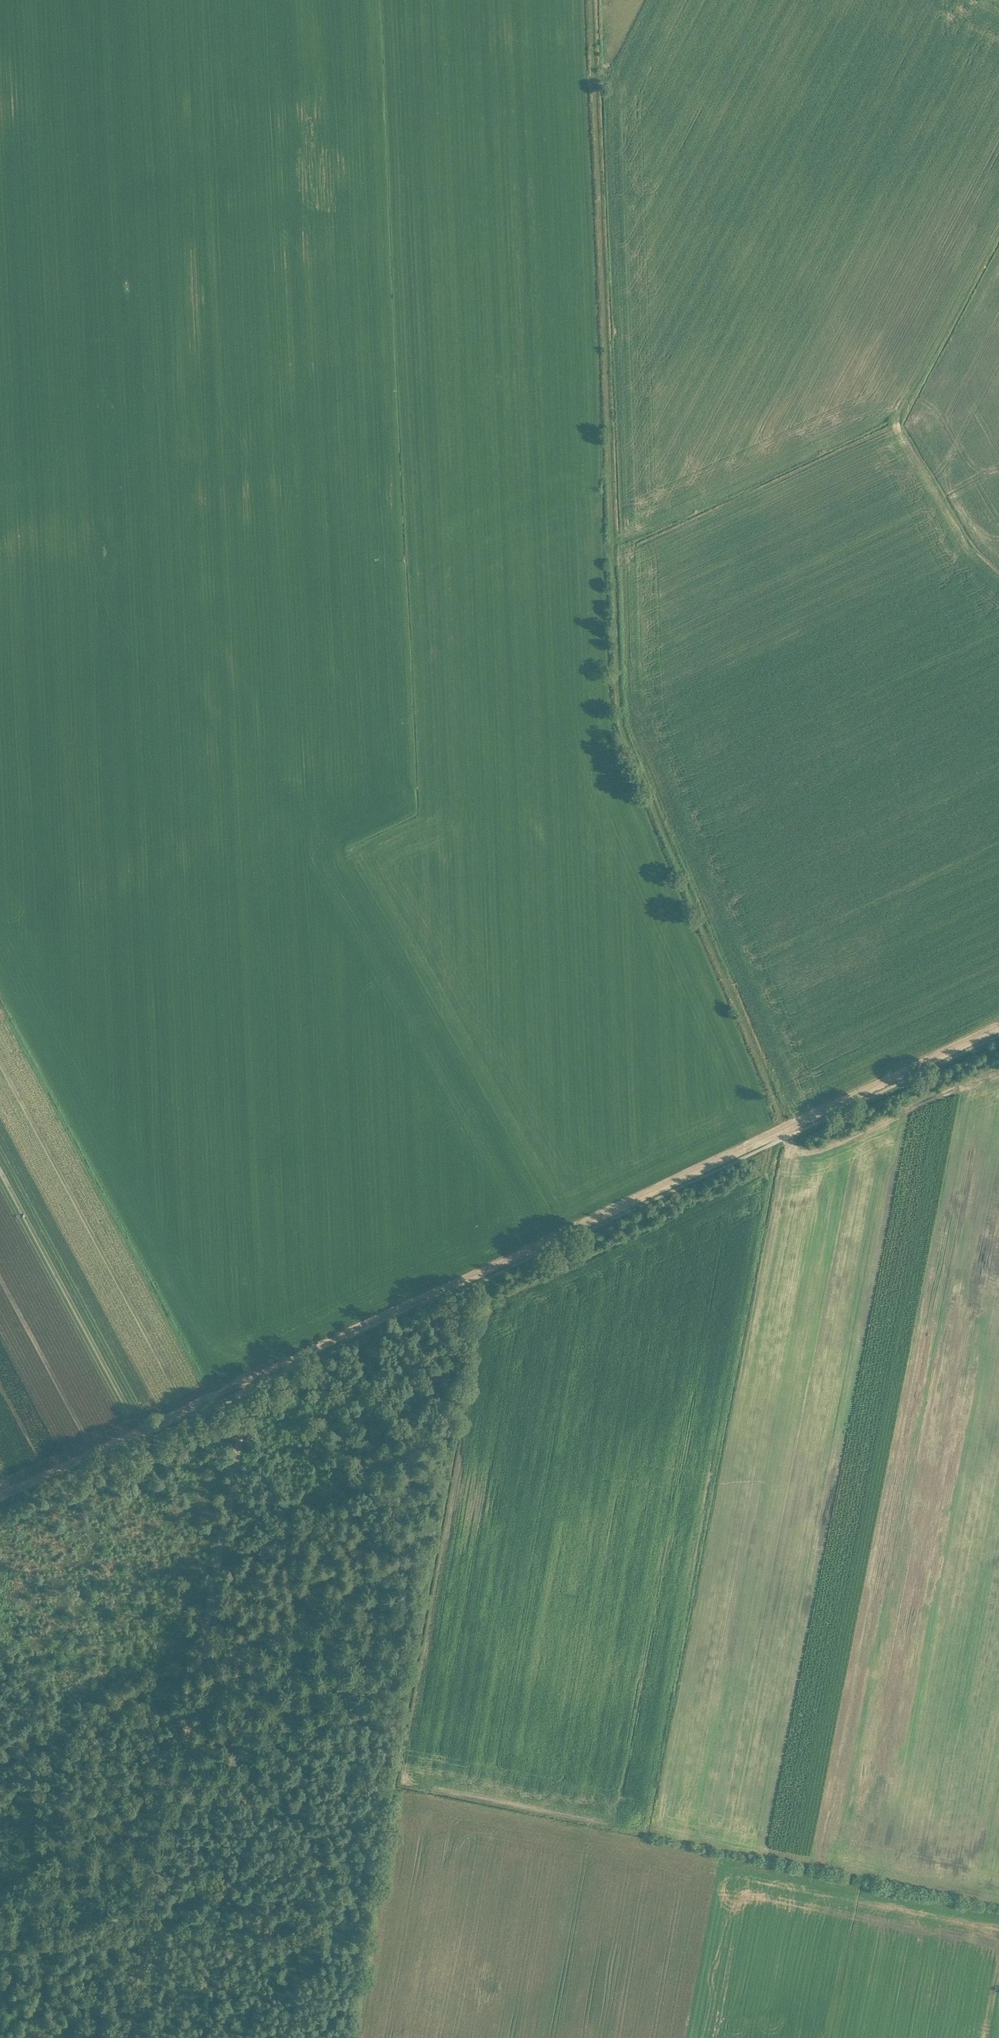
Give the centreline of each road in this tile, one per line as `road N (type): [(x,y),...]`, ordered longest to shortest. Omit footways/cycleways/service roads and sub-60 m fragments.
road 1 (track): [(791,1128),(619,721),(593,0)]
road 2 (track): [(251,1379),(791,1128)]
road 3 (track): [(0,1499),(251,1379)]
road 4 (track): [(791,1128),(998,1027)]

